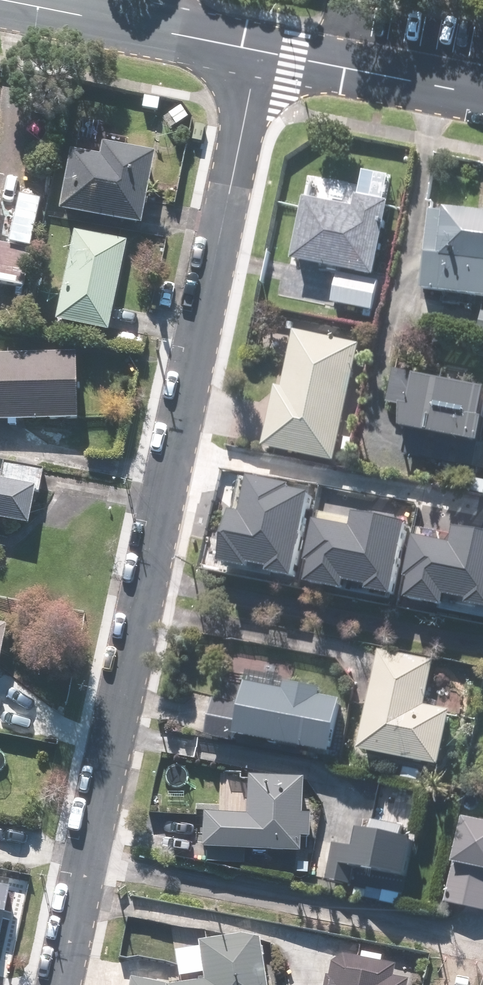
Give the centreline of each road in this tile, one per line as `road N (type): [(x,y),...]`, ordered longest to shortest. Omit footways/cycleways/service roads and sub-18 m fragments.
road 1 (residential): [(251,57),(53,984)]
road 2 (secondary): [(482,101),(251,57)]

